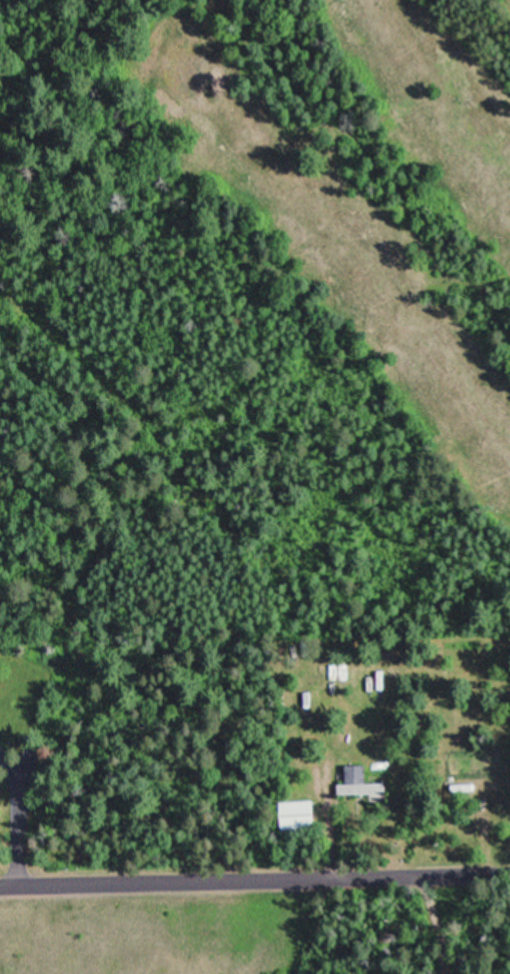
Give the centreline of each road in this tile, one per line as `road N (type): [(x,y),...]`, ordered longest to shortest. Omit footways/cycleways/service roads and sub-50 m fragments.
road 1 (residential): [(0,886),(509,871)]

